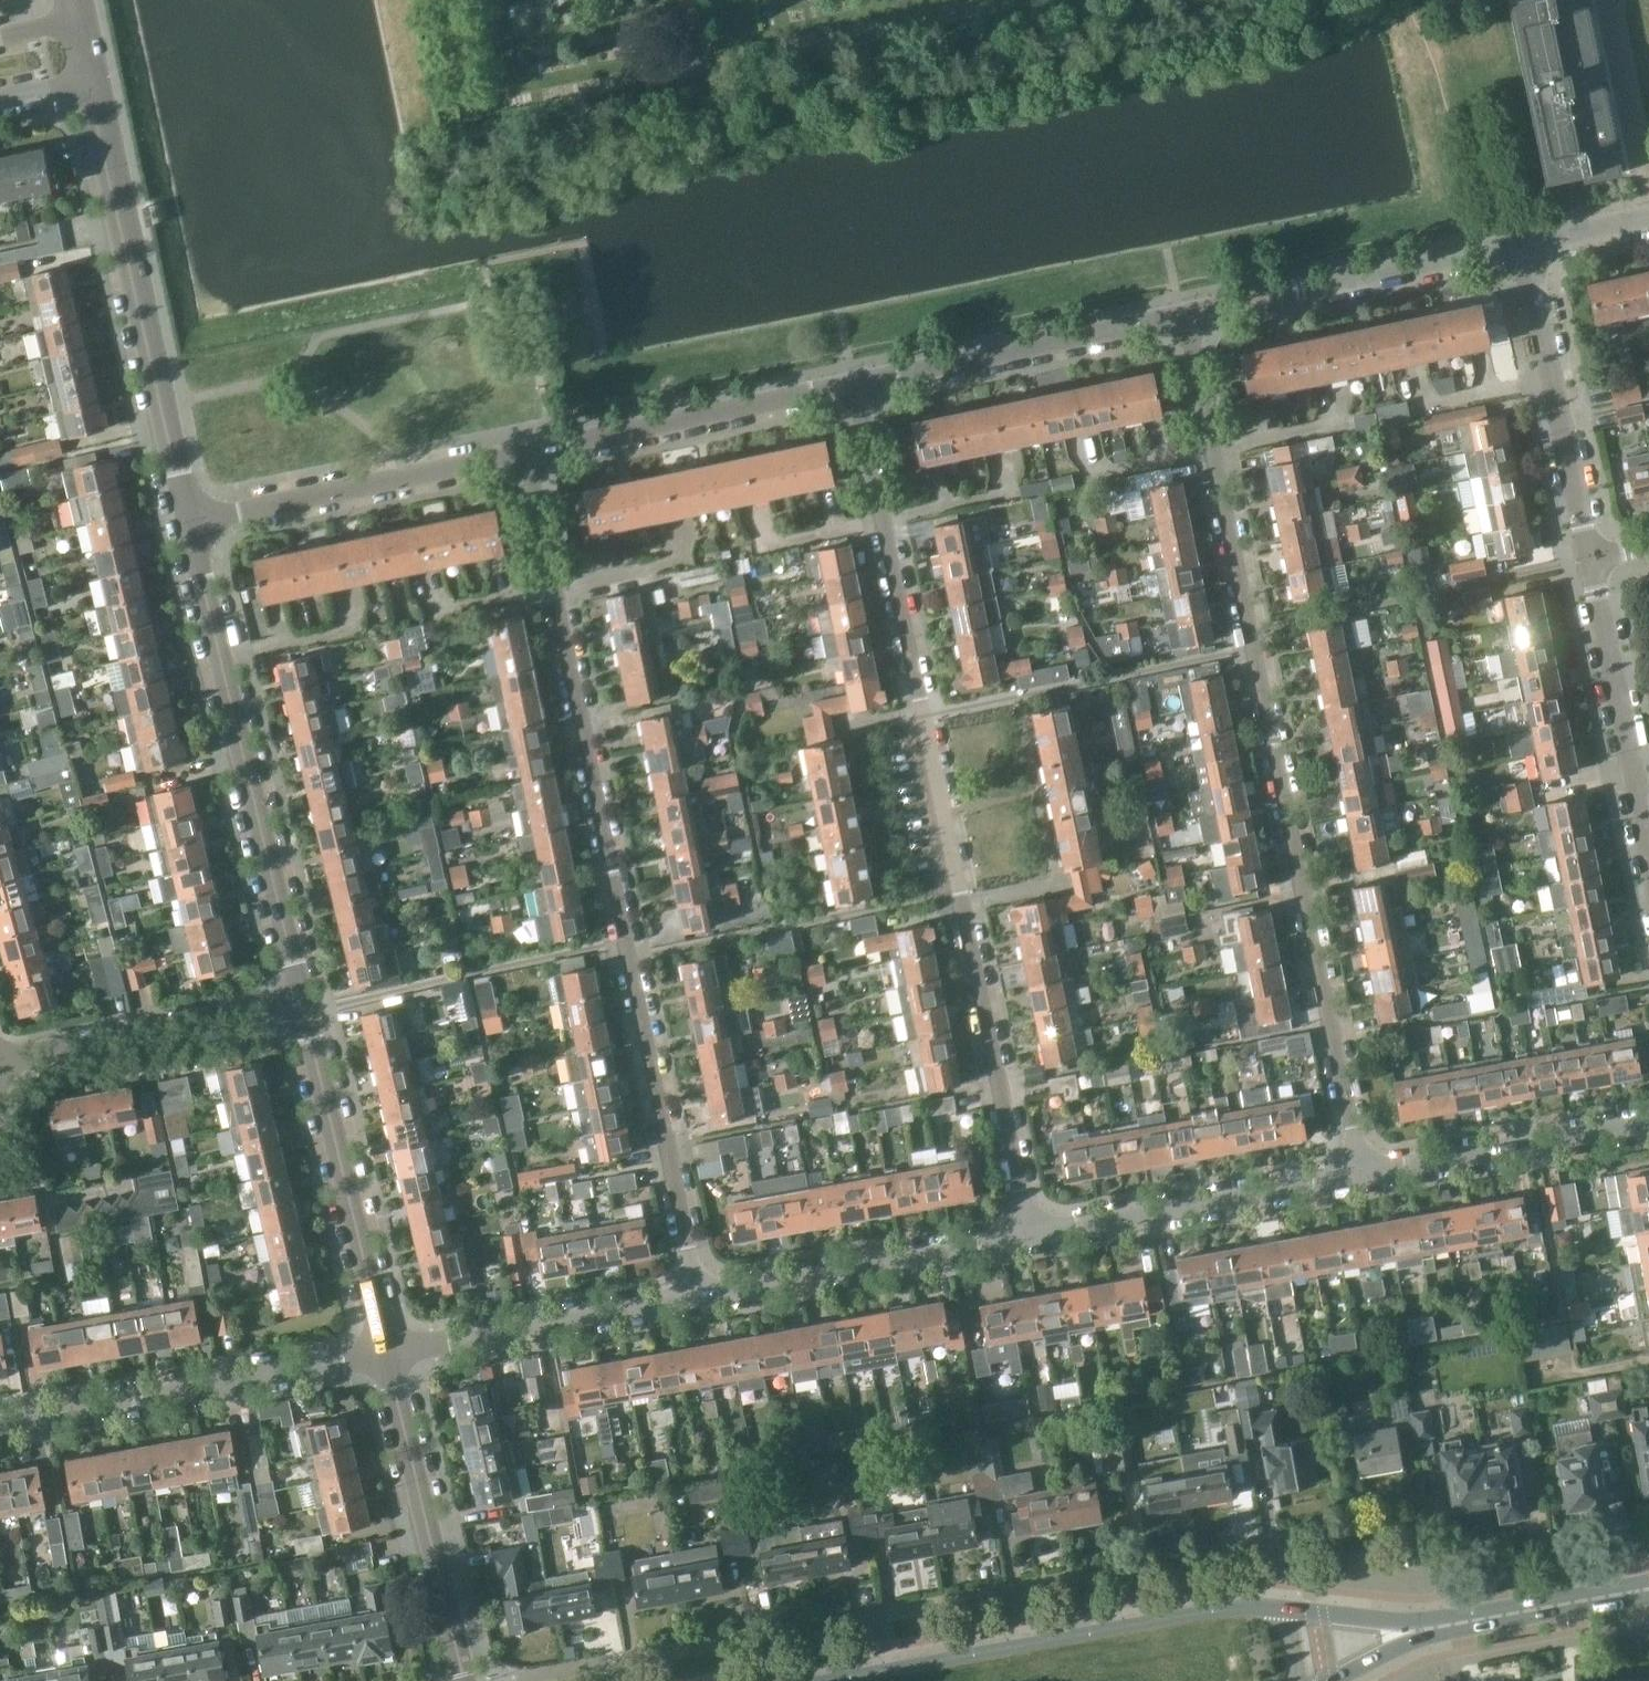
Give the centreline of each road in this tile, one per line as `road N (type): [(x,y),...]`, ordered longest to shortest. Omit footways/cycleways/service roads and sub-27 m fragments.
road 1 (residential): [(1367,1177),(1187,317)]
road 2 (residential): [(1034,1238),(858,387)]
road 3 (residential): [(702,1295),(523,455)]
road 4 (tertiary): [(303,1002),(191,525)]
road 5 (tertiary): [(191,525),(91,80)]
road 6 (primary): [(1263,1609),(1208,1610),(818,1680)]
road 7 (residential): [(0,1422),(387,1351)]
road 8 (tertiary): [(387,1351),(303,1002)]
road 9 (unclassified): [(1187,317),(1524,244)]
road 10 (unclassified): [(523,455),(858,387)]
road 11 (unclassified): [(191,525),(523,455)]
road 12 (residential): [(1367,1177),(1034,1238)]
road 13 (residential): [(1034,1238),(702,1295)]
road 14 (unclassified): [(858,387),(1187,317)]
road 15 (tertiary): [(457,1680),(387,1351)]
road 16 (unclassified): [(1587,560),(1524,244)]
road 17 (residential): [(702,1295),(387,1351)]
road 18 (residential): [(0,1063),(303,1002)]
road 19 (unclassified): [(1648,840),(1587,560)]
road 20 (residential): [(1648,1125),(1367,1177)]
road 21 (primary): [(1449,1626),(1648,1590)]
road 22 (primary): [(1449,1626),(1263,1609)]
road 23 (unclassified): [(1524,244),(1648,215)]
road 24 (primary): [(1338,1680),(1449,1626)]

